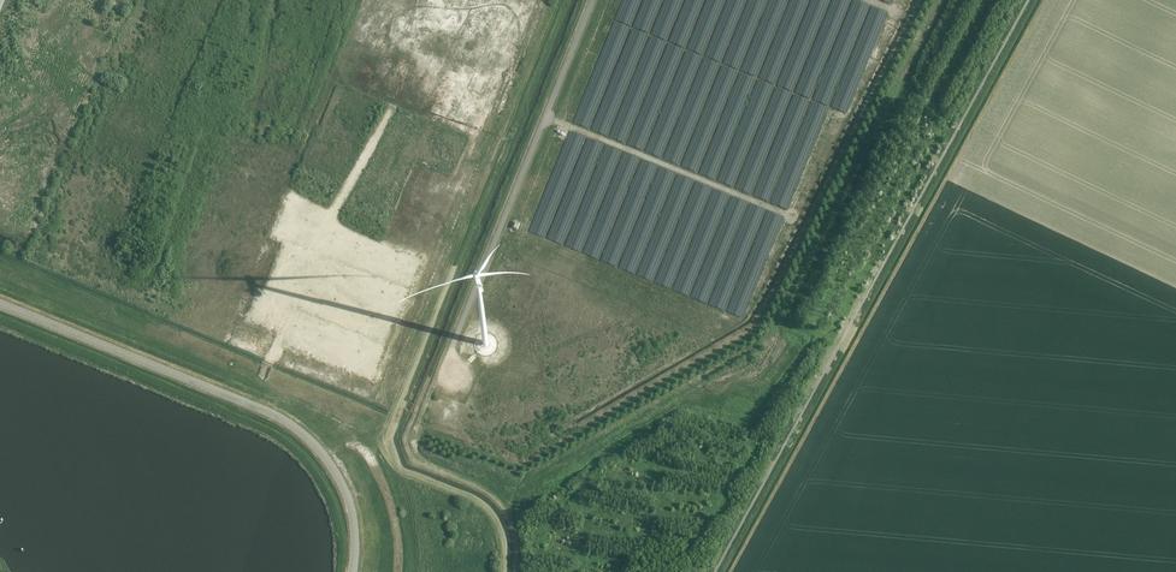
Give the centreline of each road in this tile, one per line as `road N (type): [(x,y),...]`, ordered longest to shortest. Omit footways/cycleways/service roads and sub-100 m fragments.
road 1 (unclassified): [(353,571),(353,513),(340,477),(276,416),(0,303)]

